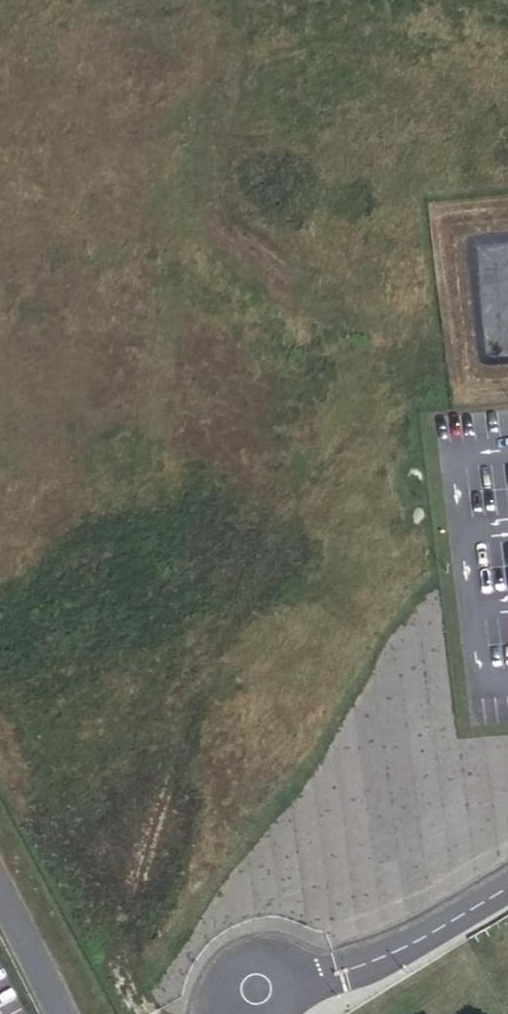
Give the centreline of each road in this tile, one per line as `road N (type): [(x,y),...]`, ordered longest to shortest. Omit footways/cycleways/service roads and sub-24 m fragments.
road 1 (unclassified): [(288,983),(375,961),(507,885)]
road 2 (unclassified): [(236,1013),(225,990),(238,964),(267,960),(288,983)]

